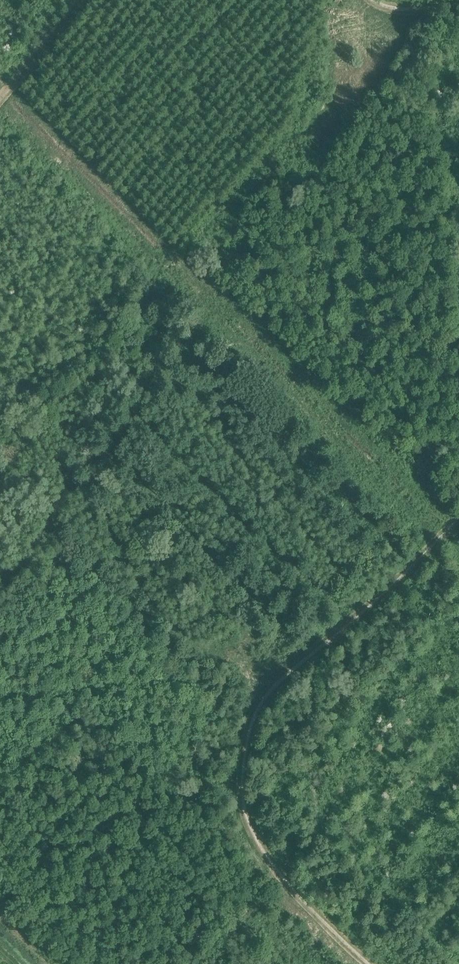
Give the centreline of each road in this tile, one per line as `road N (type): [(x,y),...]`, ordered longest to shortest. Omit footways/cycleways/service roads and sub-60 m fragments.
road 1 (track): [(367,963),(311,908),(255,832),(244,812),(239,753),(269,687),(370,603),(458,514)]

